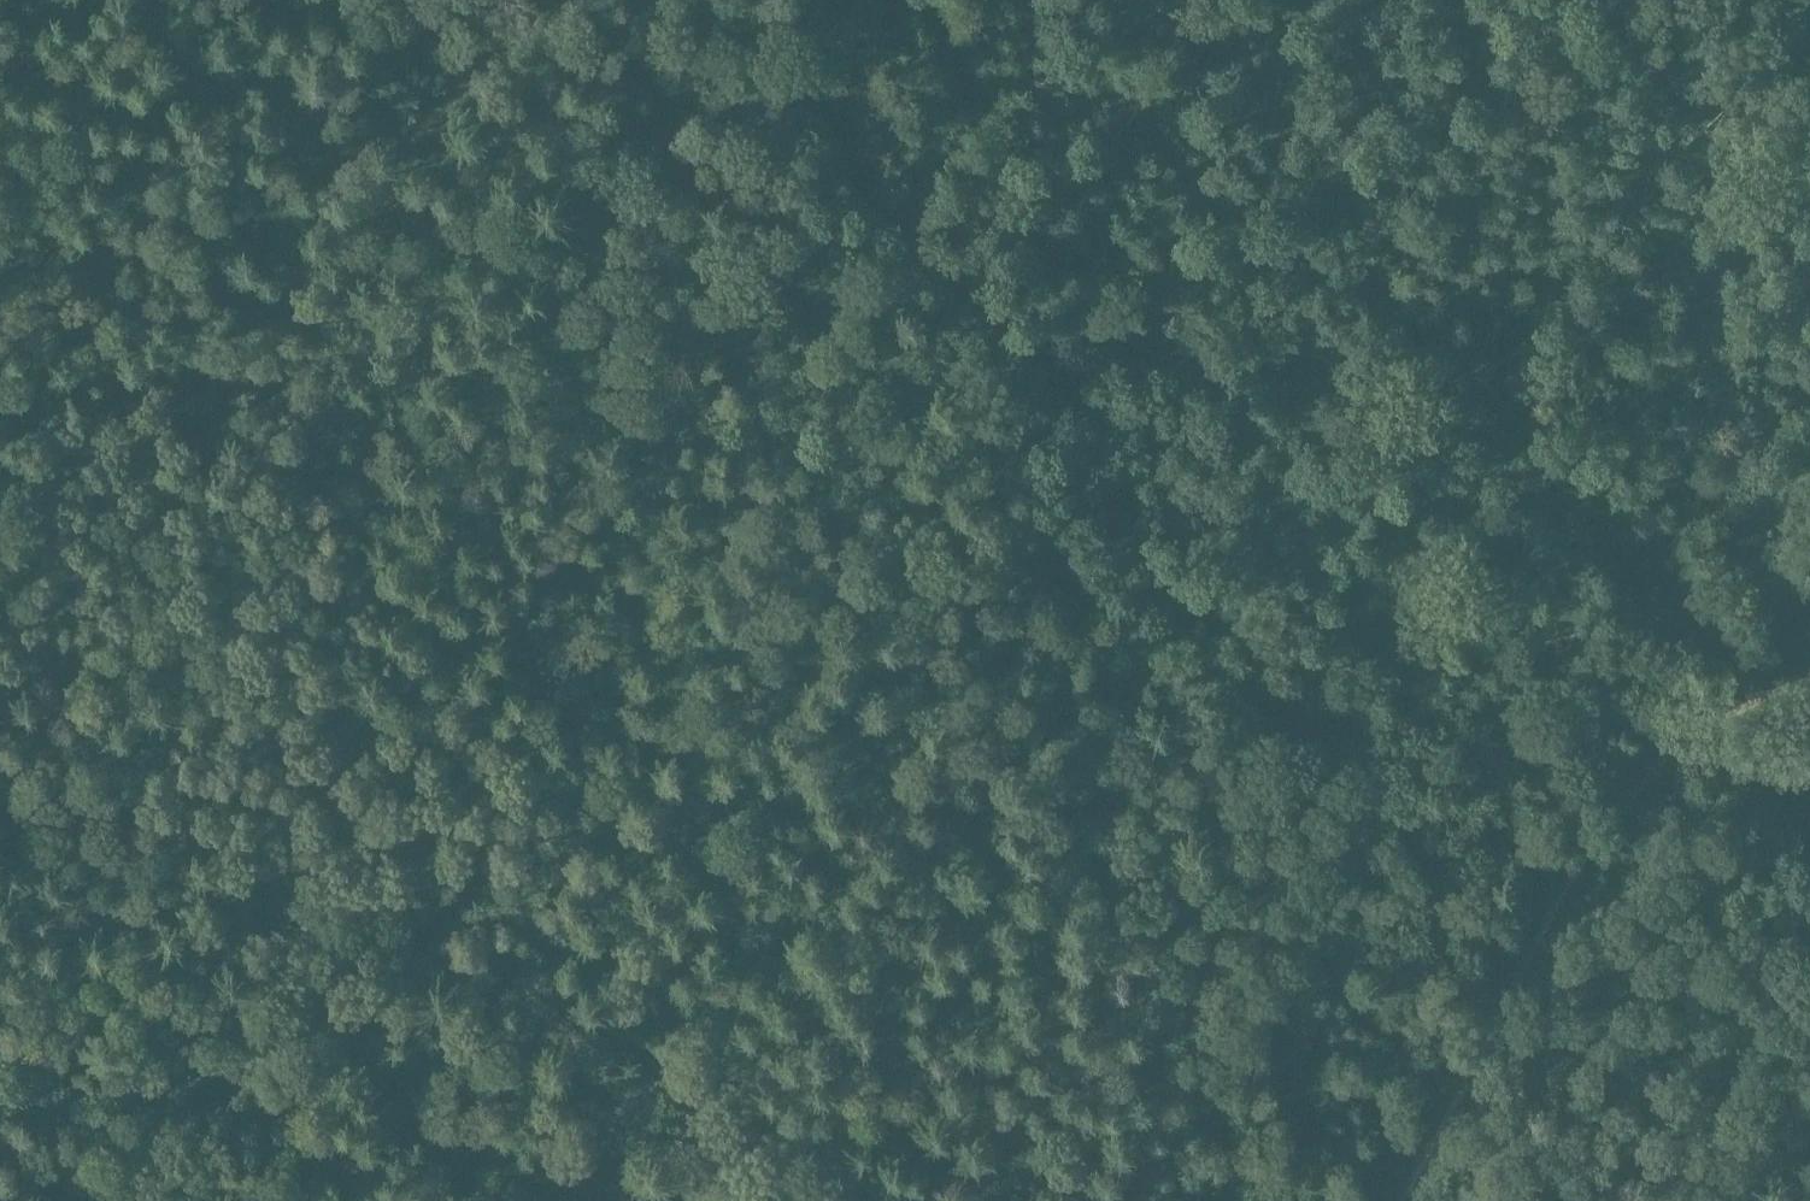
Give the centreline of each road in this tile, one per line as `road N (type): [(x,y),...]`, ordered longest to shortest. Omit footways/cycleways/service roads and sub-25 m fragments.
road 1 (track): [(0,579),(547,0)]
road 2 (track): [(1401,1200),(1555,903),(1624,804),(1706,727),(1809,680)]

